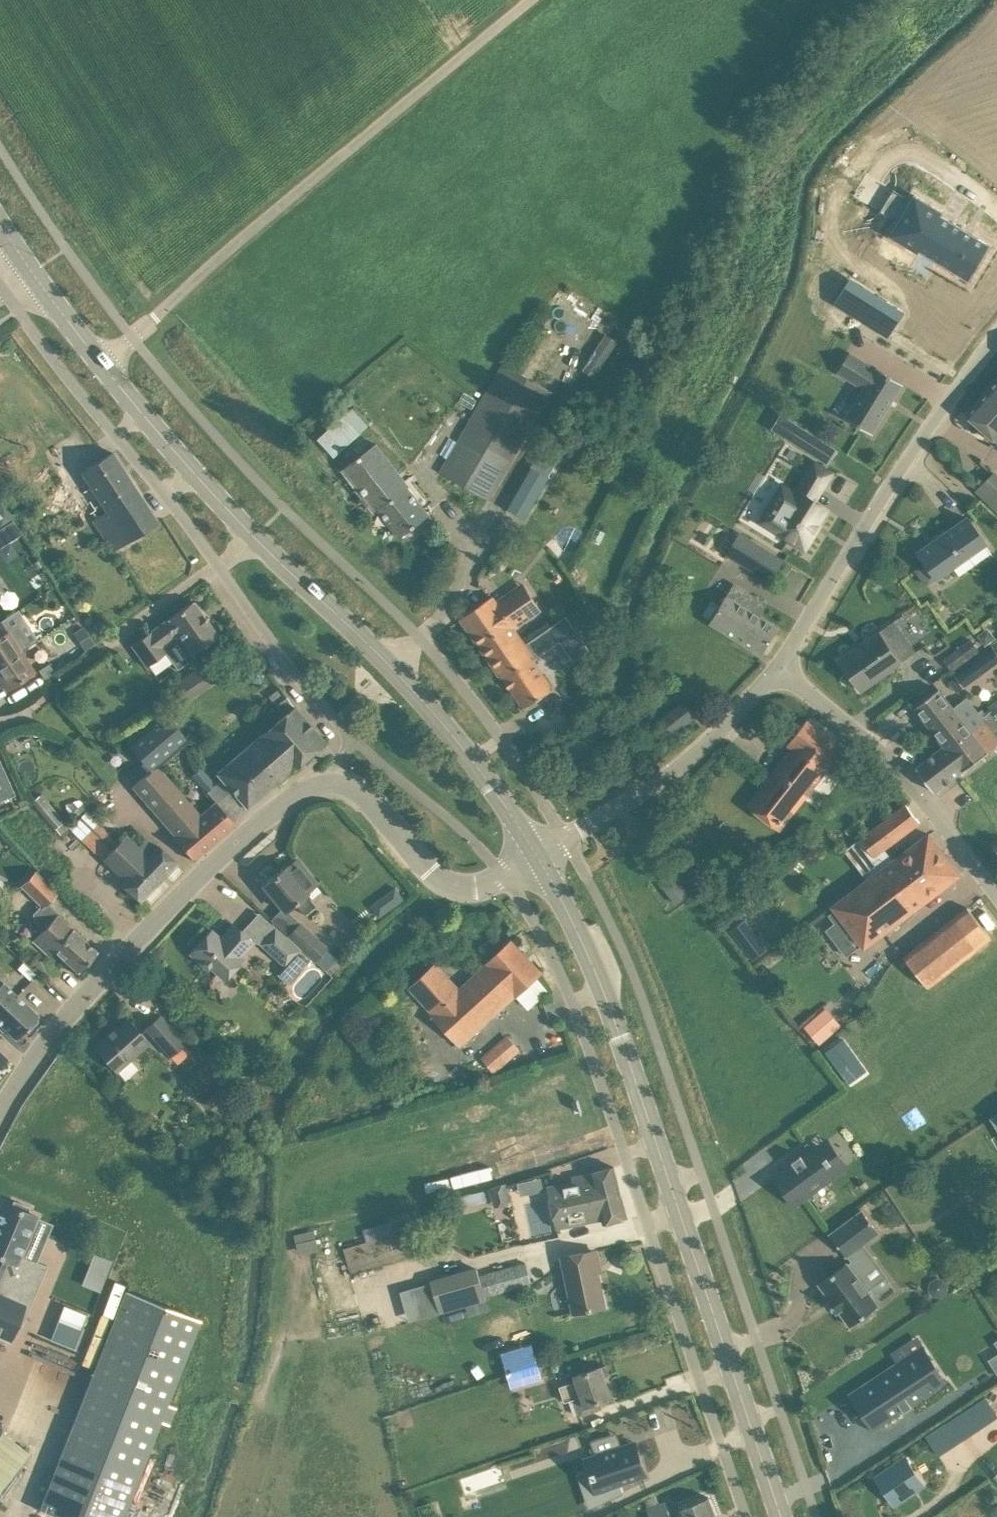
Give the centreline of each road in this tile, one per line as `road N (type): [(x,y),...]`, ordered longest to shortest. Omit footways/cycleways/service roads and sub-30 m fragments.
road 1 (secondary): [(781,1516),(625,1046),(538,854)]
road 2 (tertiary): [(0,1114),(58,1026),(196,880),(245,835),(360,755)]
road 3 (tertiary): [(776,668),(912,452),(996,336)]
road 4 (secondary): [(254,536),(33,272)]
road 5 (unclassified): [(996,895),(876,748),(776,668)]
road 6 (tertiary): [(538,854),(688,758),(776,668)]
road 7 (residential): [(216,565),(360,755)]
road 8 (secondary): [(424,700),(254,536)]
road 9 (secondary): [(538,854),(424,700)]
road 10 (residential): [(107,645),(216,565)]

